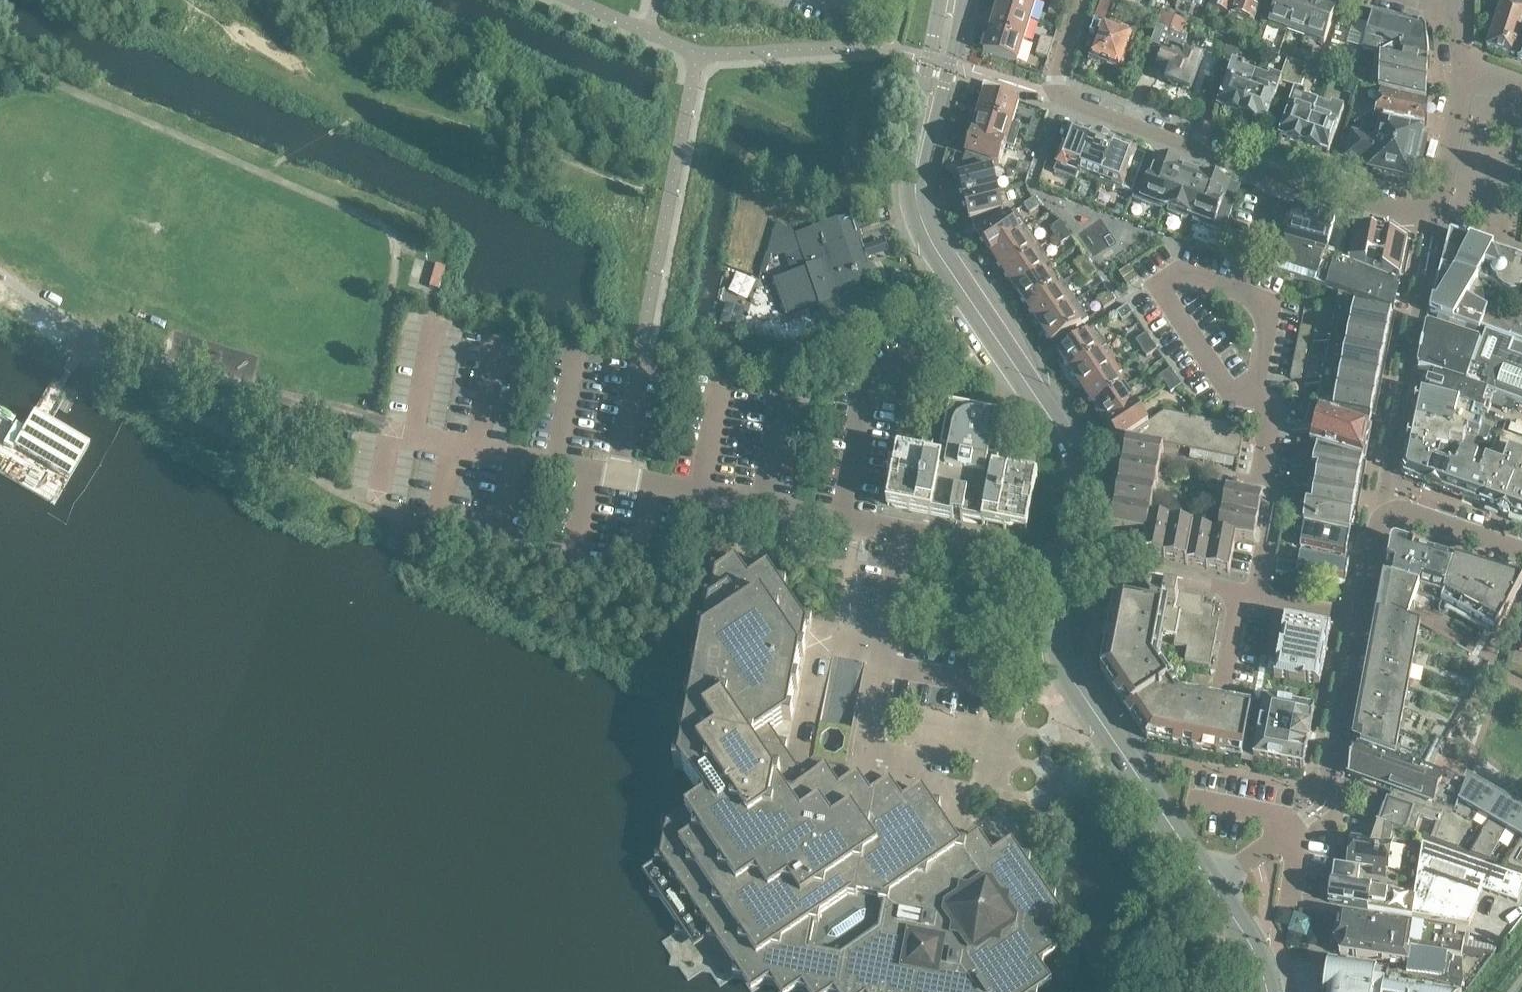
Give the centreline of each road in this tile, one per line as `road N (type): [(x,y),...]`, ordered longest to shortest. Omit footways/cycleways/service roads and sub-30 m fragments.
road 1 (secondary): [(1063,566),(1078,481),(1074,456),(936,249),(916,188),(956,0)]
road 2 (secondary): [(1214,888),(1060,650),(1055,622),(1063,566)]
road 3 (residential): [(1214,888),(1325,801),(1357,617)]
road 4 (residential): [(1463,65),(1429,218),(1273,174)]
road 5 (residential): [(1273,174),(1051,96)]
road 6 (residential): [(1234,288),(1187,277),(1169,286),(1169,306),(1218,374),(1270,395)]
road 7 (residential): [(905,535),(870,751)]
road 8 (residential): [(1251,596),(1275,493),(1264,461),(1270,395)]
road 9 (residential): [(1063,566),(905,535)]
road 10 (residential): [(1521,551),(1393,504)]
road 11 (residential): [(1270,395),(1279,365),(1272,336),(1234,288)]

